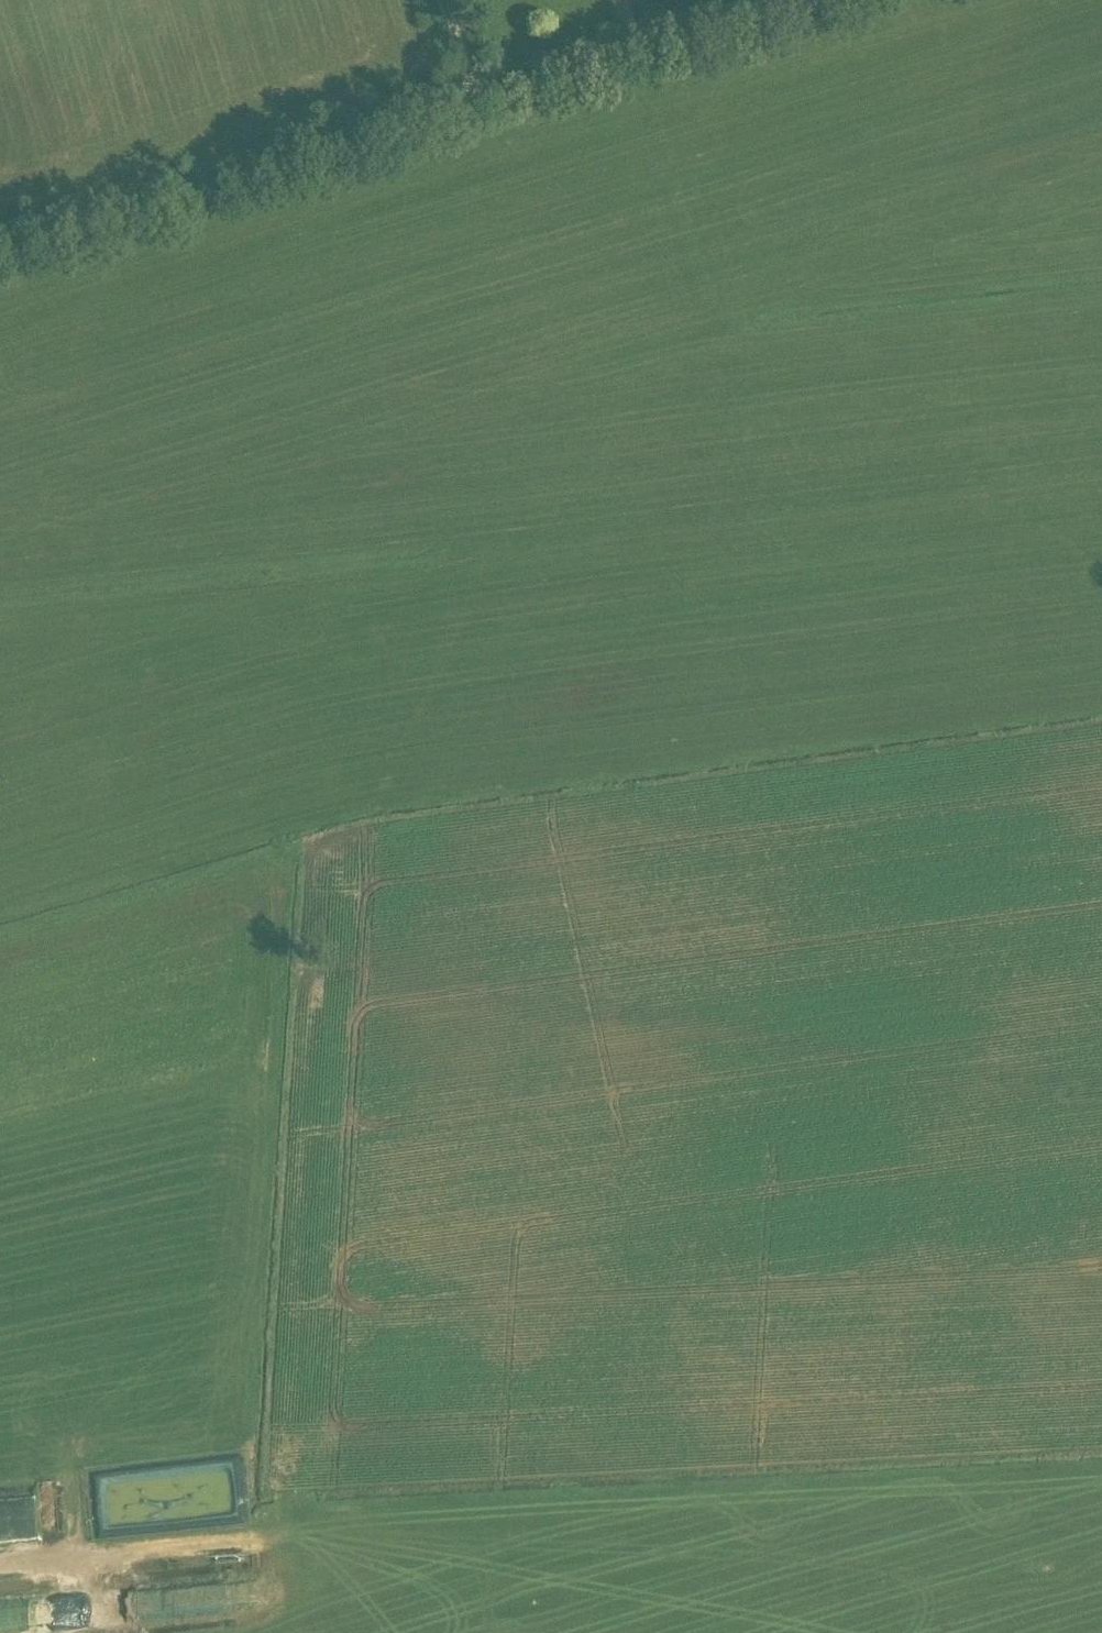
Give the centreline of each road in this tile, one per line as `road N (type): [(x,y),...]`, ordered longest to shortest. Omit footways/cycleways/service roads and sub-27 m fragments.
road 1 (unclassified): [(0,262),(835,0)]

